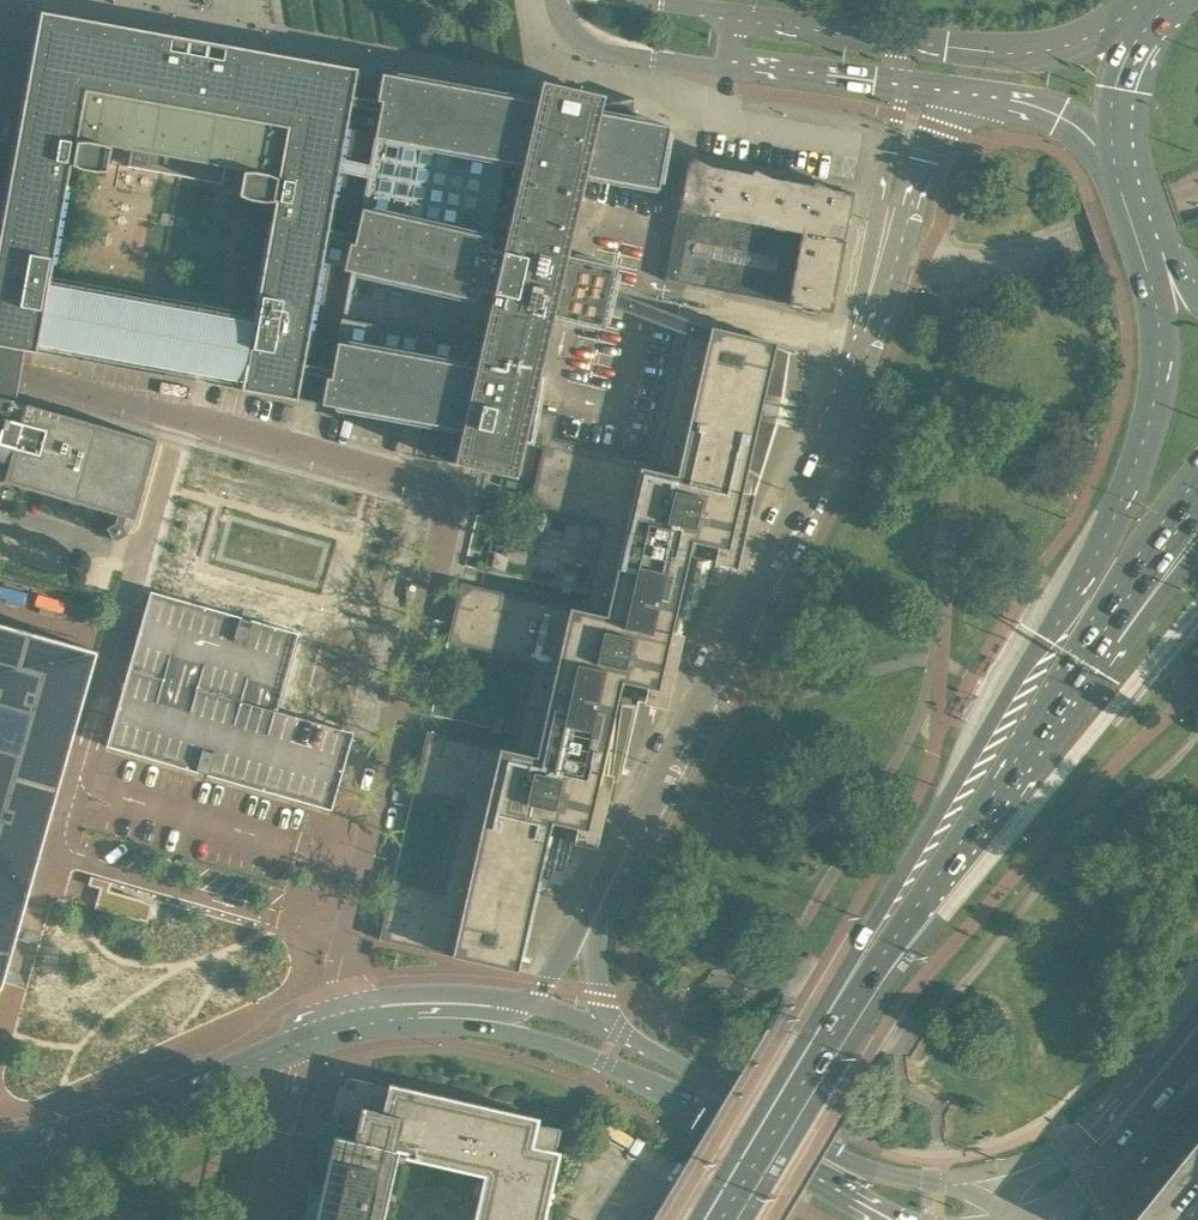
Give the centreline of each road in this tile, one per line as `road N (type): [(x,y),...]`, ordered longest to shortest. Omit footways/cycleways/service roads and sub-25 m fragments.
road 1 (residential): [(336,987),(444,517),(439,496),(426,484),(0,370)]
road 2 (primary): [(1153,257),(1156,386),(1115,521),(878,915),(816,1061)]
road 3 (tertiary): [(614,874),(832,434),(868,343)]
road 4 (primary): [(490,1013),(661,1089),(890,1218)]
road 5 (primary): [(816,1061),(1031,760)]
road 6 (primary): [(941,1180),(863,1166),(616,1031)]
road 7 (primary): [(1031,760),(1061,686),(1197,487)]
road 8 (primary): [(0,1148),(69,1134),(296,1041)]
road 9 (tertiary): [(1160,0),(1088,39),(1030,54),(882,36)]
road 10 (tertiary): [(868,343),(930,140),(988,96)]
road 11 (primary): [(1031,760),(1078,713),(1197,550)]
road 12 (tertiary): [(868,343),(862,310),(903,84)]
road 13 (tertiary): [(555,0),(586,44),(728,70)]
road 14 (tertiary): [(490,1013),(546,982),(614,874)]
road 15 (residential): [(728,70),(722,120),(855,141)]
road 16 (residential): [(257,1219),(296,1041)]
road 17 (primary): [(726,1219),(816,1061)]
road 18 (tertiary): [(728,70),(746,63),(903,84)]
road 19 (primary): [(1164,0),(1126,90),(1127,167)]
road 20 (tertiary): [(616,1031),(595,968),(614,874)]
road 21 (primary): [(330,1026),(423,1011),(490,1013)]
road 22 (tertiary): [(988,96),(1039,106),(1127,167)]
road 23 (tertiary): [(882,36),(733,15)]
road 24 (primary): [(1082,1184),(1146,1107),(1169,1063)]
road 25 (primary): [(1169,1063),(1061,1148)]
road 26 (primary): [(616,1031),(542,1005),(490,1013)]
road 27 (primary): [(1061,1148),(941,1180)]

